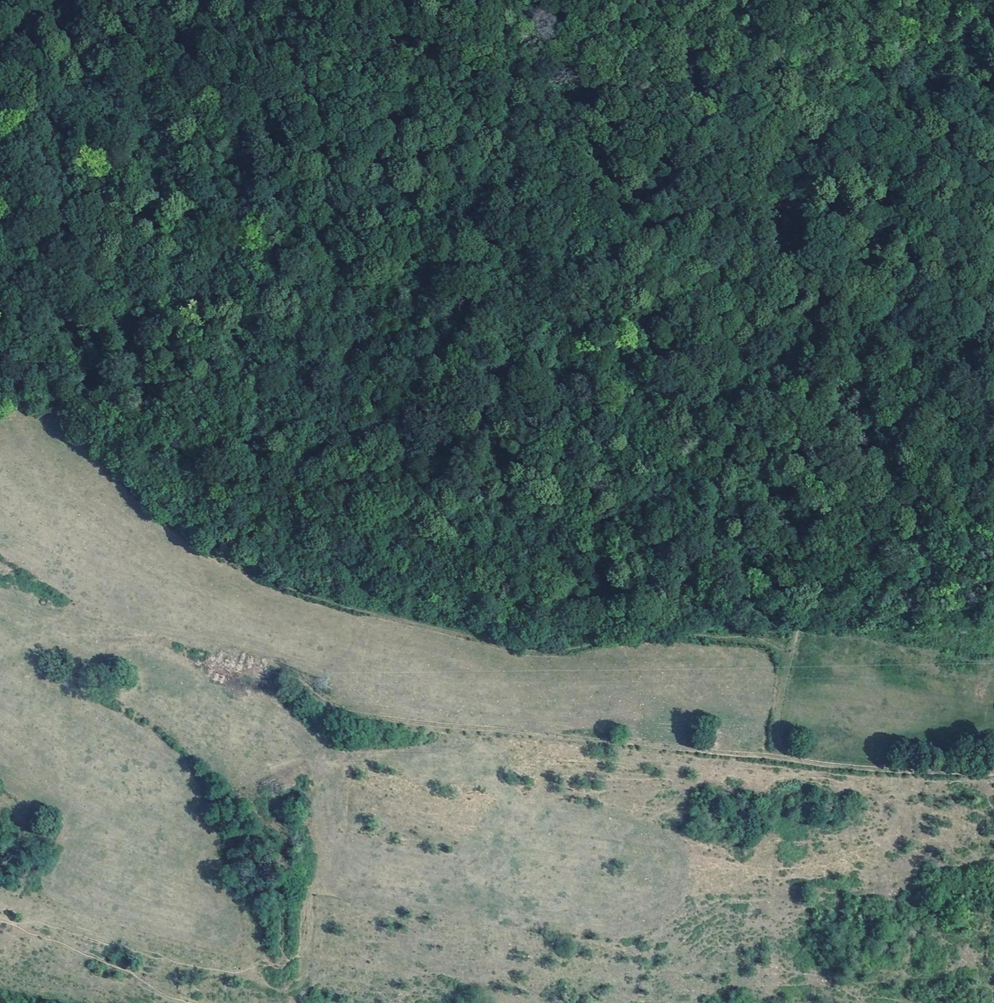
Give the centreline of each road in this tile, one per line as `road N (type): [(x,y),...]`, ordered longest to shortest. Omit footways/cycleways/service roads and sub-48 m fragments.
road 1 (track): [(348,715),(830,766),(993,774)]

